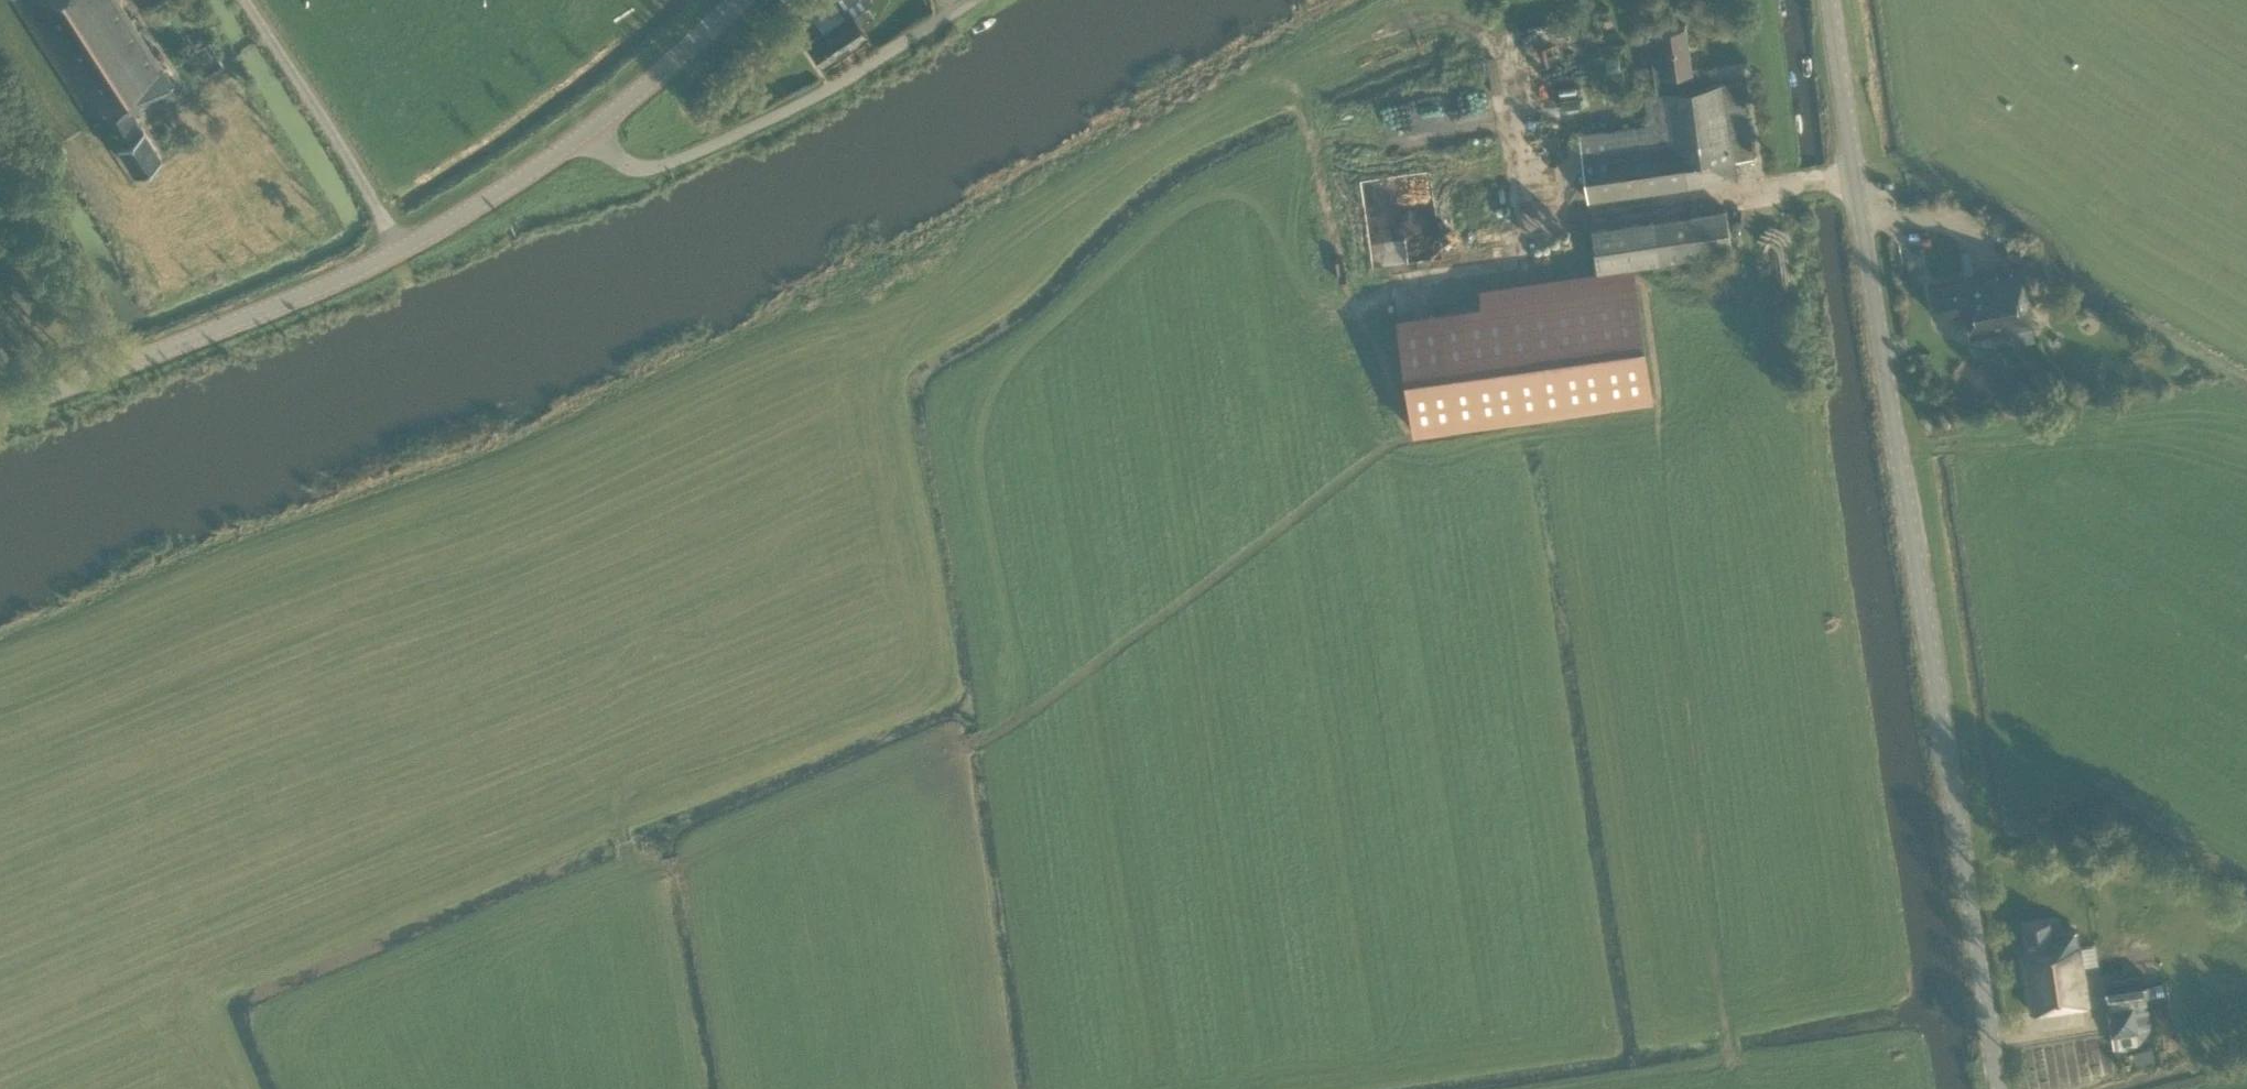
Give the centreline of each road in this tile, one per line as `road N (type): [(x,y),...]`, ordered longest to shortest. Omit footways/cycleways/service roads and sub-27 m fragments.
road 1 (tertiary): [(1998,1088),(1827,0)]
road 2 (secondary): [(0,410),(360,270),(589,131)]
road 3 (unclassified): [(589,131),(614,159),(636,169),(662,165),(828,91),(974,0)]
road 4 (secondary): [(589,131),(737,0)]

